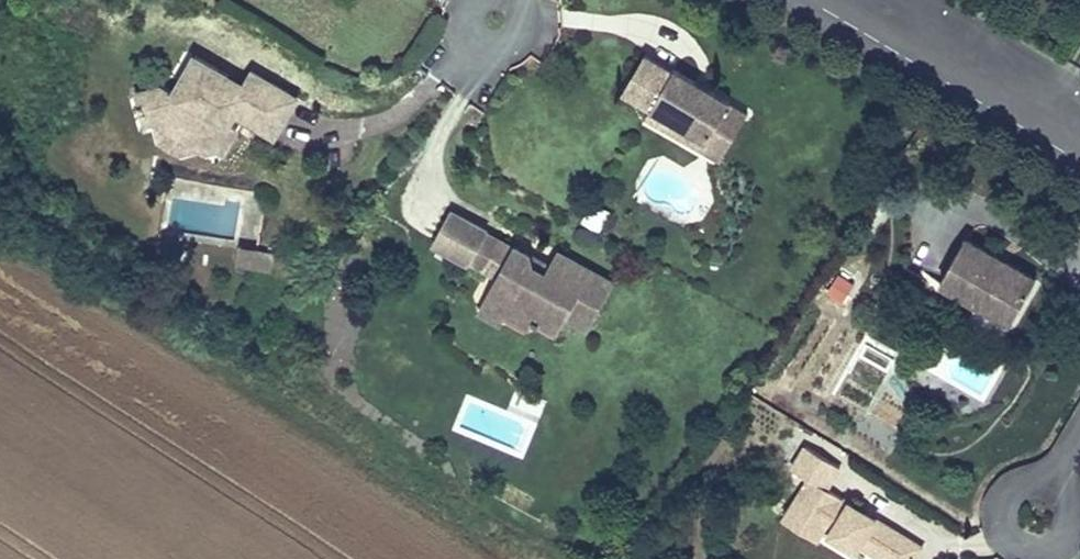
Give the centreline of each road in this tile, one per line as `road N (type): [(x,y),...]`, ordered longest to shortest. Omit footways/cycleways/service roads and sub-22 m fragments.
road 1 (residential): [(797,0),(1079,169)]

